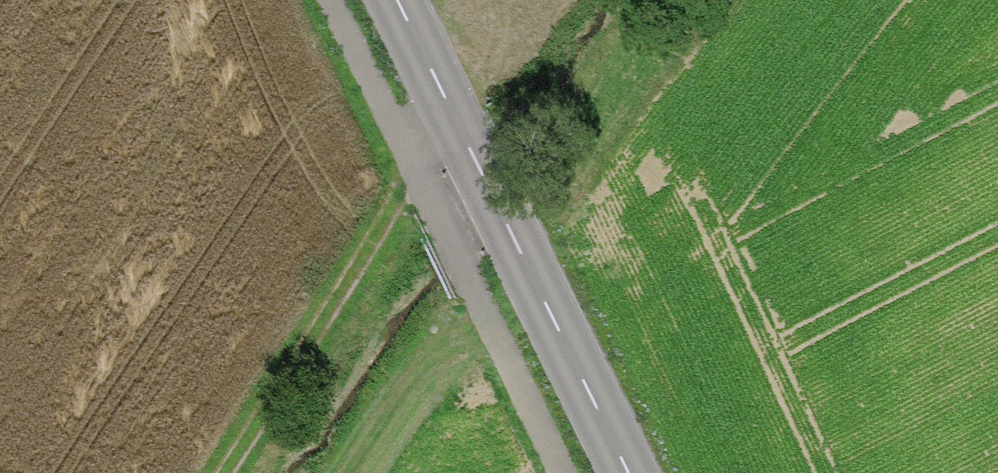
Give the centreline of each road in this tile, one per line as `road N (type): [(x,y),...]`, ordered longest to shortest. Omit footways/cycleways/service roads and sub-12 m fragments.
road 1 (track): [(319,0),(553,472)]
road 2 (tertiary): [(625,472),(393,0)]
road 3 (track): [(216,472),(451,107)]

